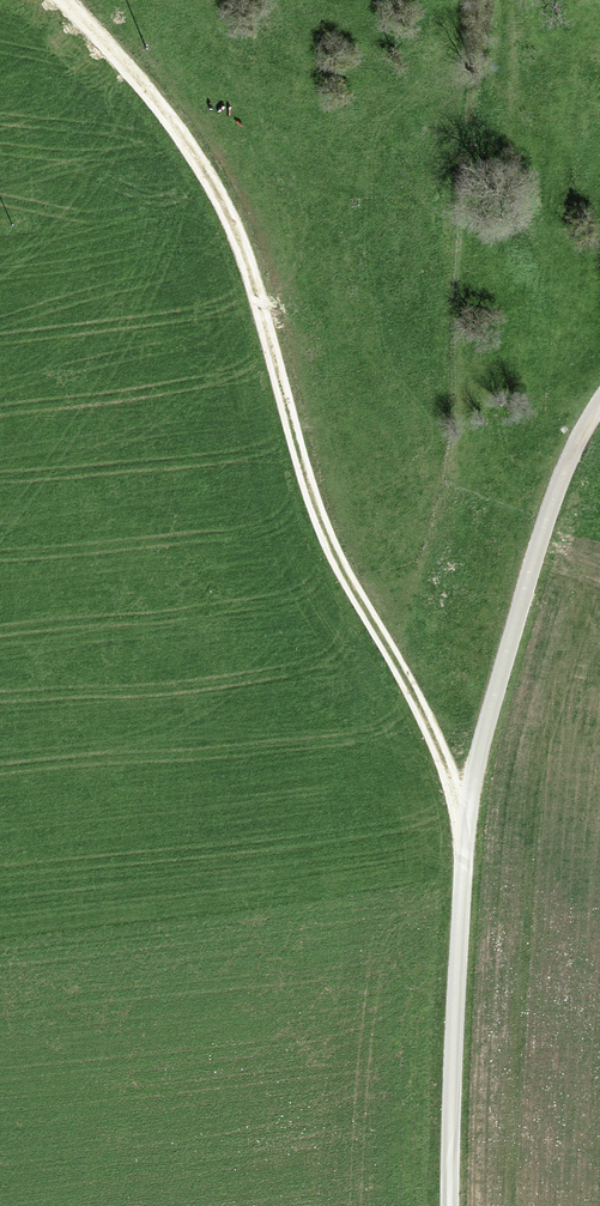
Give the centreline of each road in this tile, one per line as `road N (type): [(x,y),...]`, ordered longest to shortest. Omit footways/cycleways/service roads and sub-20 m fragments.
road 1 (track): [(69,0),(179,127),(220,192),(249,260),(327,533),(467,806)]
road 2 (track): [(453,1205),(467,806),(560,477),(599,398)]

